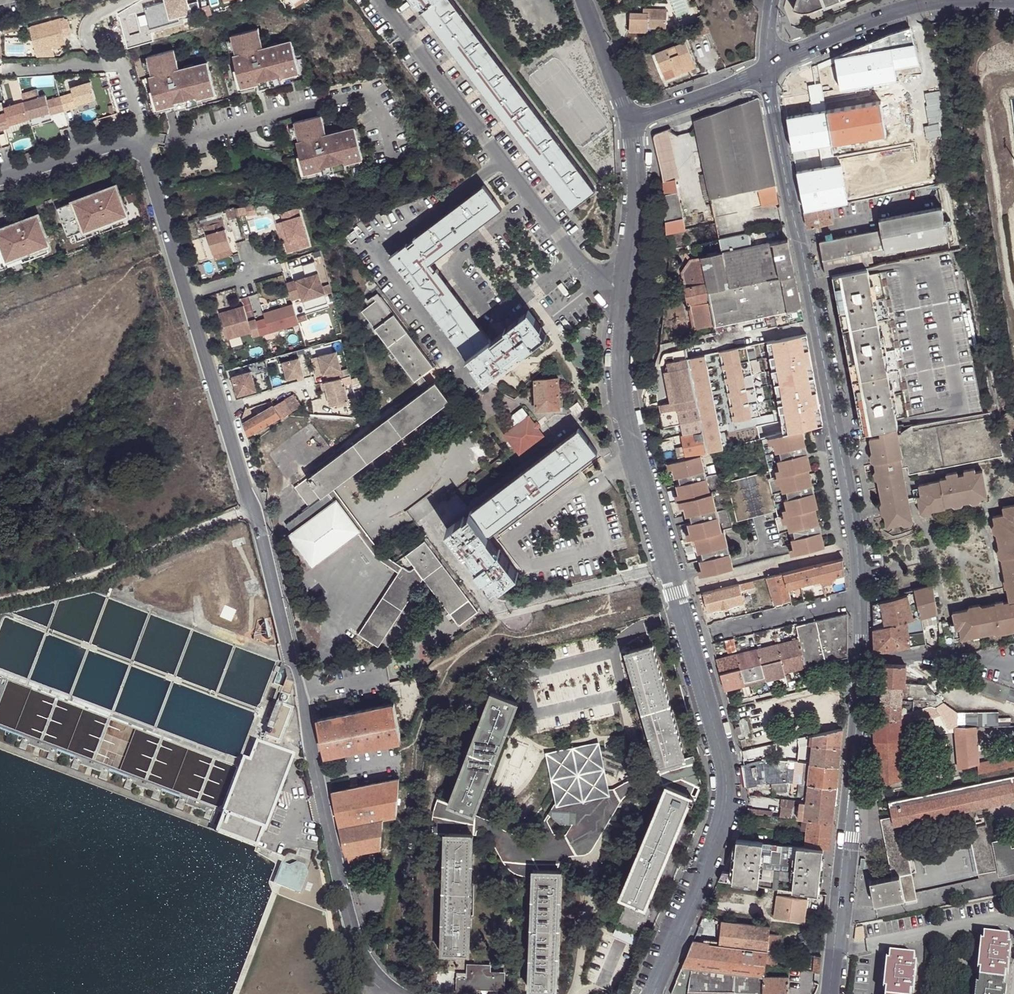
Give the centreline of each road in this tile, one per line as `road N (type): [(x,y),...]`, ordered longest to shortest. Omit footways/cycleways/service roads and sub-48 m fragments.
road 1 (residential): [(629,121),(636,223),(623,395),(726,777),(723,826),(651,993)]
road 2 (residential): [(860,596),(767,71)]
road 3 (residential): [(397,993),(369,966),(352,930),(298,677),(246,493)]
road 4 (residential): [(831,993),(860,596)]
road 5 (residential): [(146,155),(246,493)]
road 6 (track): [(255,509),(89,577),(0,600)]
road 7 (residential): [(952,0),(892,13),(767,71)]
road 8 (residential): [(707,634),(860,596)]
road 9 (residential): [(146,155),(111,145),(0,178)]
road 10 (residential): [(629,121),(767,71)]
road 11 (residential): [(583,0),(629,121)]

